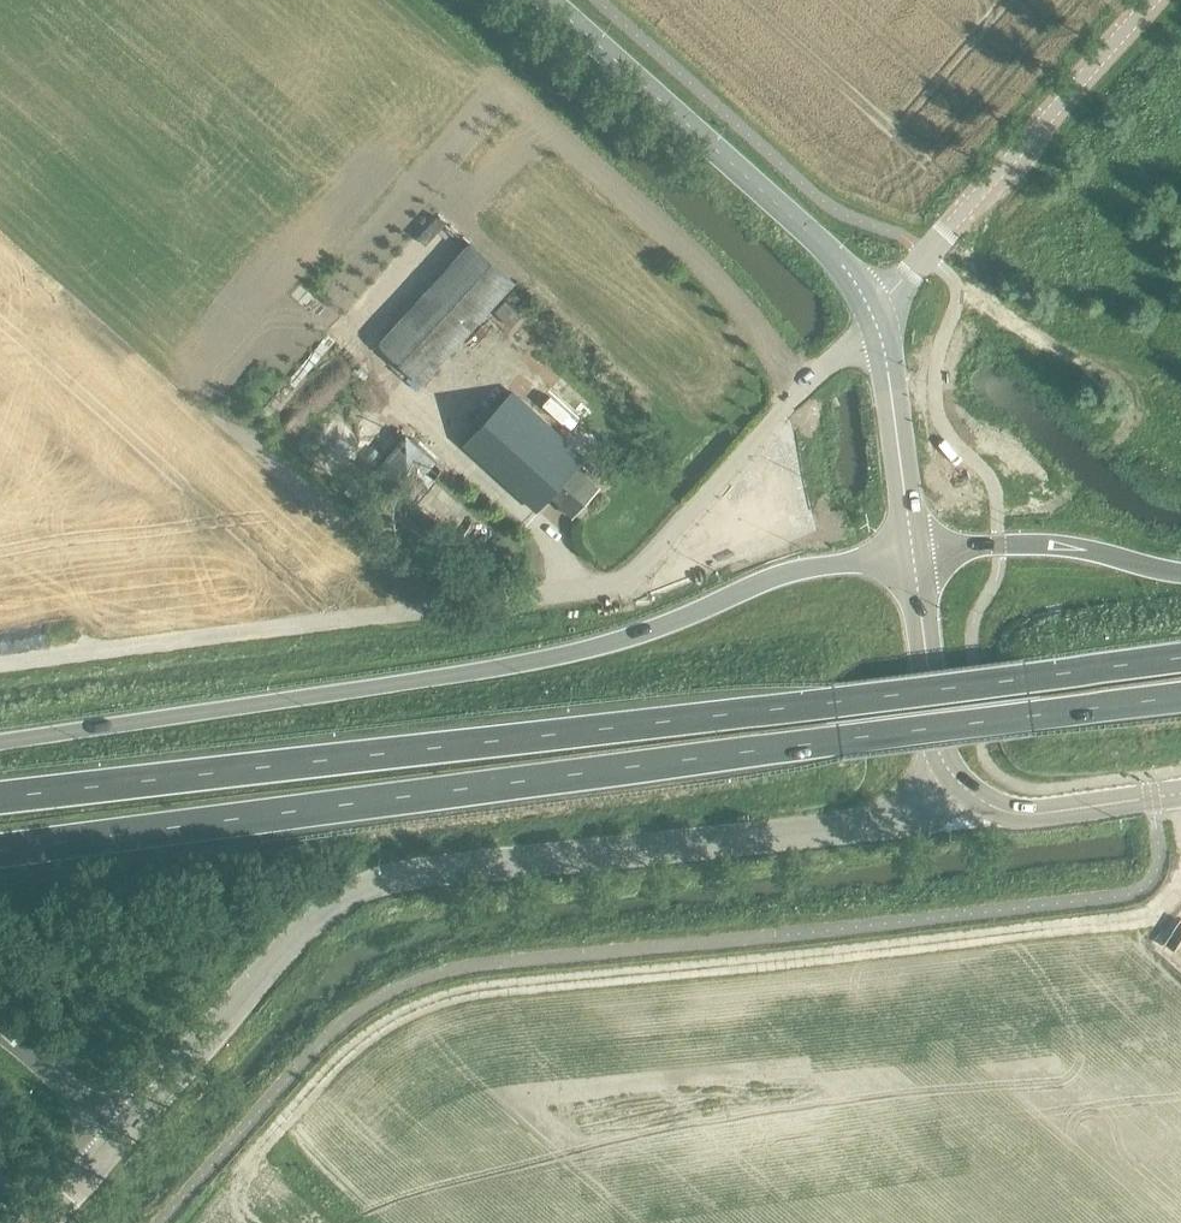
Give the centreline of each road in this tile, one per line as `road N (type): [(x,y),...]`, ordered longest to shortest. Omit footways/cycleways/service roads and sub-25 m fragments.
road 1 (motorway): [(0,849),(1180,697)]
road 2 (motorway): [(1180,658),(0,797)]
road 3 (unclassified): [(1164,793),(1172,877),(1149,908),(1120,938),(971,1026),(276,1110),(225,1100),(187,1069)]
road 4 (track): [(0,666),(611,586),(815,371),(876,319)]
road 5 (motorway): [(913,556),(783,575),(671,624),(537,661),(0,742)]
road 6 (secondary): [(187,1069),(335,903),(379,883),(885,825),(960,782)]
road 7 (secondary): [(876,319),(853,273),(807,227),(551,0)]
road 8 (unclassified): [(876,319),(1163,0)]
road 9 (motorway): [(1180,576),(1058,549),(913,556)]
road 10 (secondary): [(913,556),(876,319)]
road 11 (secondary): [(960,782),(933,720),(913,556)]
road 12 (secondary): [(960,782),(989,803),(1030,813),(1164,793)]
road 13 (motorway): [(0,1030),(130,1132)]
road 14 (tertiary): [(49,1222),(130,1132)]

